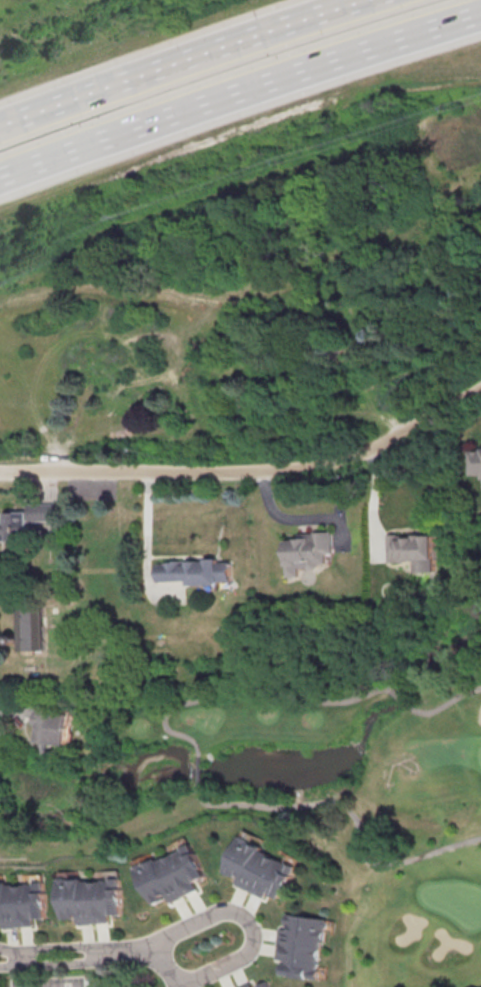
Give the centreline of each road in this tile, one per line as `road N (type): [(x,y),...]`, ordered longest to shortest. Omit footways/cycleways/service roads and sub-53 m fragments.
road 1 (motorway): [(0,178),(480,14)]
road 2 (residential): [(0,472),(308,466),(359,453),(480,387)]
road 3 (motorway): [(368,0),(0,128)]

